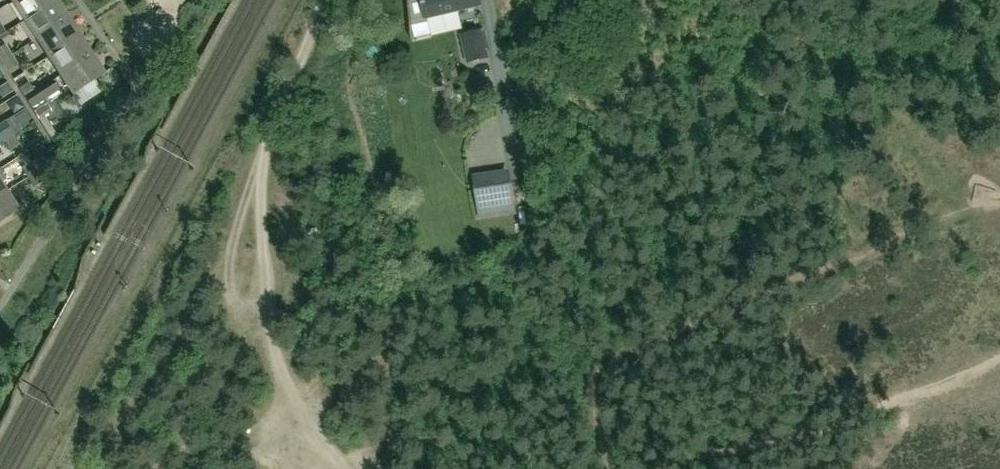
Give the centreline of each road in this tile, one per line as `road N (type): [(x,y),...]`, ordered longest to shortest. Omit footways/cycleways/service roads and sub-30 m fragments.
road 1 (track): [(608,468),(583,386),(589,370),(941,214),(999,198)]
road 2 (track): [(325,0),(271,128),(259,210),(270,319),(293,408),(340,468)]
road 3 (track): [(665,468),(838,427),(999,353)]

